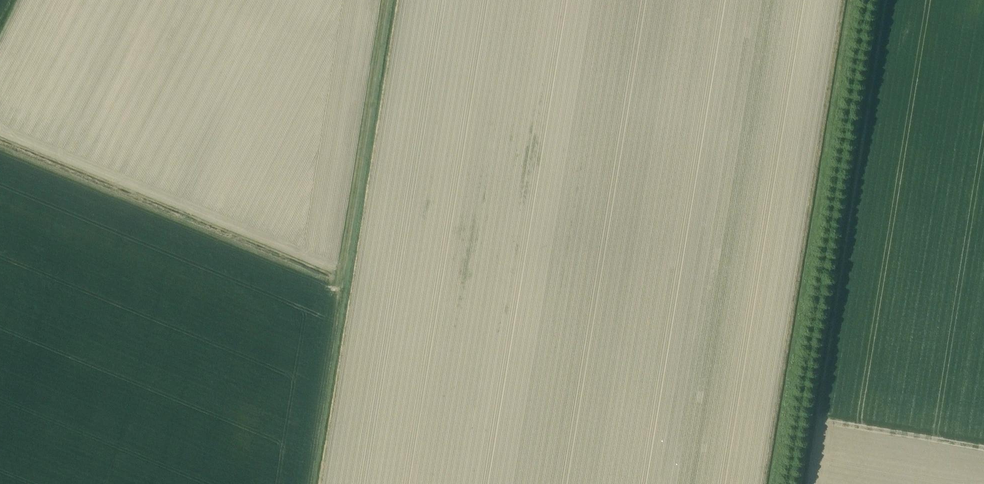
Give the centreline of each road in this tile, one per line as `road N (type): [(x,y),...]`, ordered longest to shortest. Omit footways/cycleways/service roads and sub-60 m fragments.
road 1 (track): [(339,285),(385,0)]

